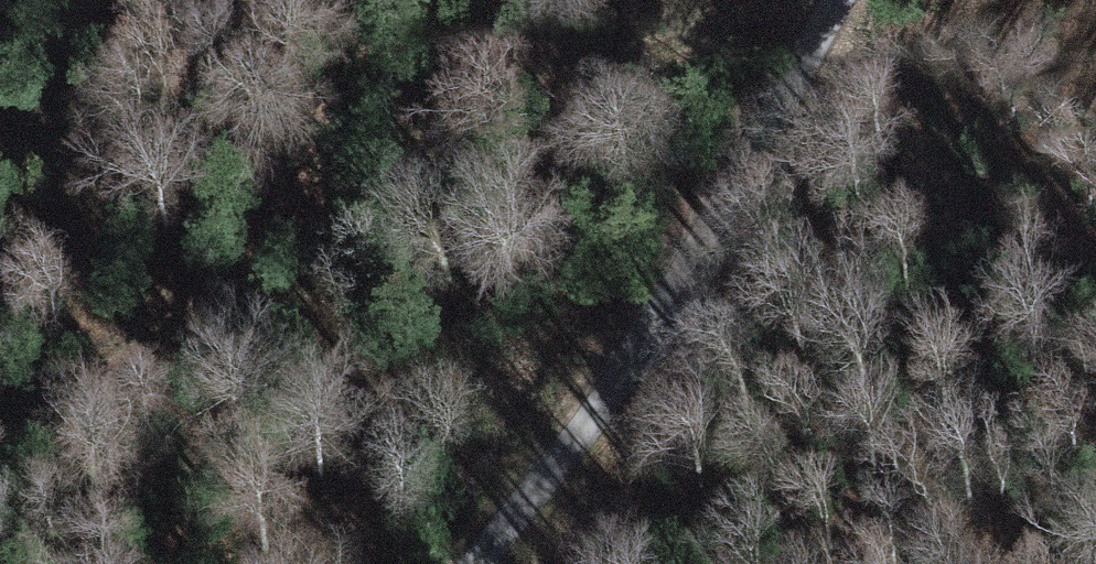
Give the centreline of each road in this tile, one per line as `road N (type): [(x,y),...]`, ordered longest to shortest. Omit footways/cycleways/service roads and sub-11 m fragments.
road 1 (track): [(0,452),(206,294),(404,162),(558,78),(740,0)]
road 2 (track): [(829,0),(725,178),(449,563)]

